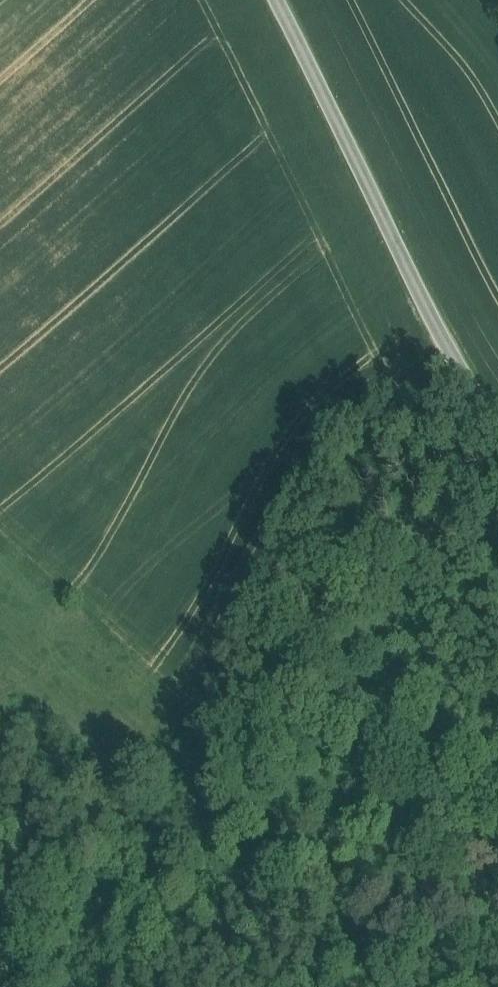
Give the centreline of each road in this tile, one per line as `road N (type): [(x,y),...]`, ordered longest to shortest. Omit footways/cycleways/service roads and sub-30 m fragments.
road 1 (tertiary): [(497,433),(279,0)]

